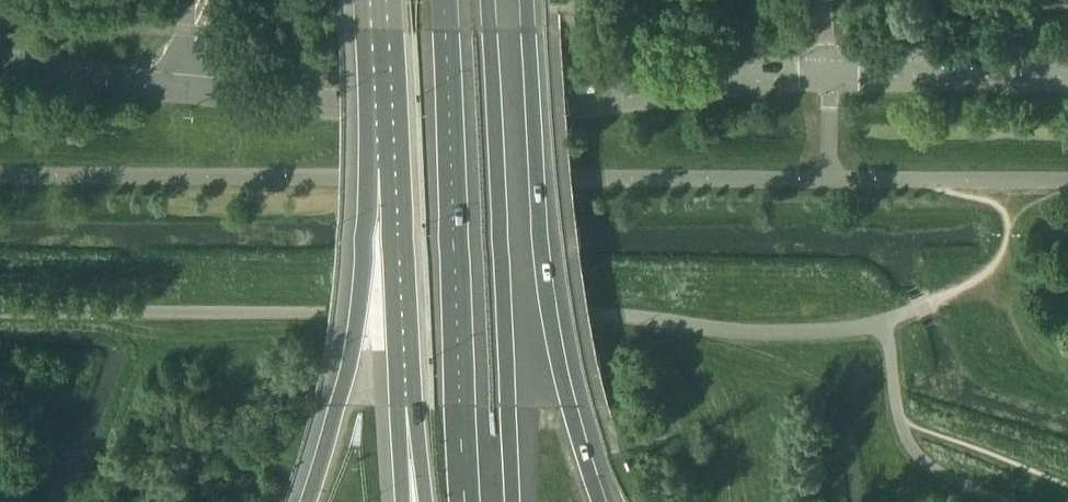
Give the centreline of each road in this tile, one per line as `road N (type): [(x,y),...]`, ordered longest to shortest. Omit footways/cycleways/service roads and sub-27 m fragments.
road 1 (tertiary): [(185,91),(485,106),(830,73)]
road 2 (motorway): [(601,501),(581,446),(548,292),(527,0)]
road 3 (motorway): [(513,501),(487,0)]
road 4 (motorway): [(465,501),(442,0)]
road 5 (motorway): [(384,176),(307,501)]
road 6 (tertiary): [(830,73),(1067,75)]
road 7 (motorway): [(390,298),(415,403),(427,501)]
road 8 (motorway): [(390,298),(400,501)]
road 9 (unclassified): [(0,62),(185,91)]
road 10 (motorway): [(376,0),(384,176)]
road 11 (motorway): [(384,176),(390,298)]

